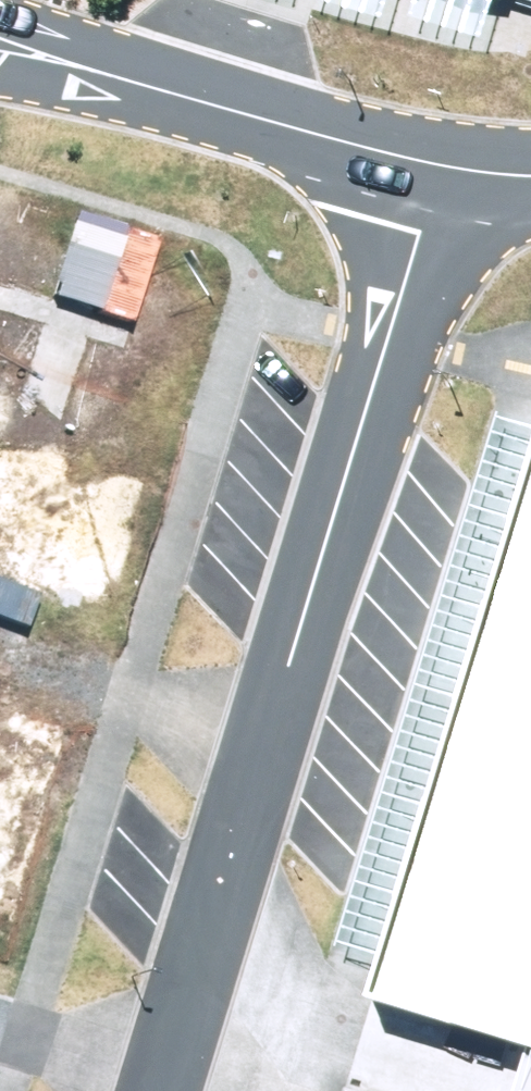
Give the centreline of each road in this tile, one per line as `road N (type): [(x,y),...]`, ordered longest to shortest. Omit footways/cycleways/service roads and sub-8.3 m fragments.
road 1 (residential): [(161,1085),(448,162)]
road 2 (unclassified): [(0,37),(448,162)]
road 3 (residential): [(0,1035),(161,1085)]

